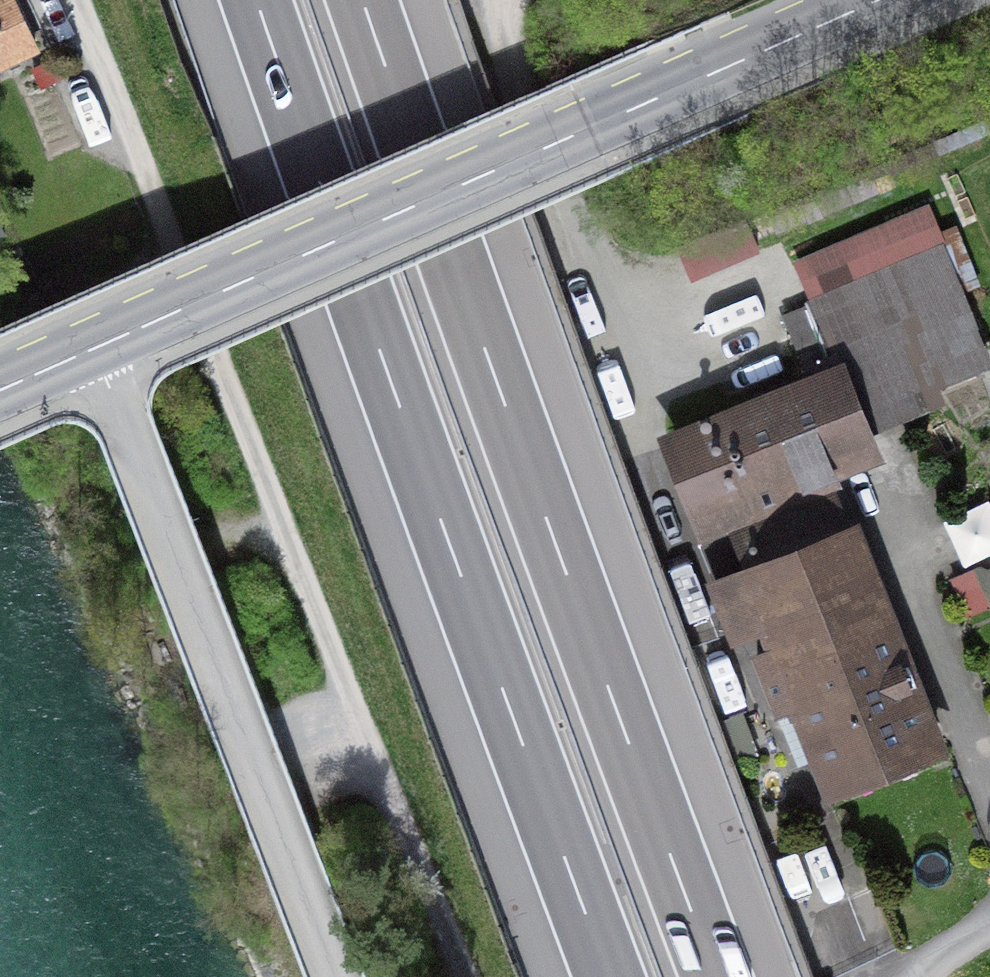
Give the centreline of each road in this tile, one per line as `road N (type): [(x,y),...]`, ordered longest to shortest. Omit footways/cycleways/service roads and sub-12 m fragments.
road 1 (residential): [(462,976),(81,0)]
road 2 (motorway): [(256,0),(610,976)]
road 3 (motorway): [(716,976),(363,0)]
road 4 (tertiary): [(881,0),(98,347)]
road 5 (unclassified): [(98,347),(337,976)]

